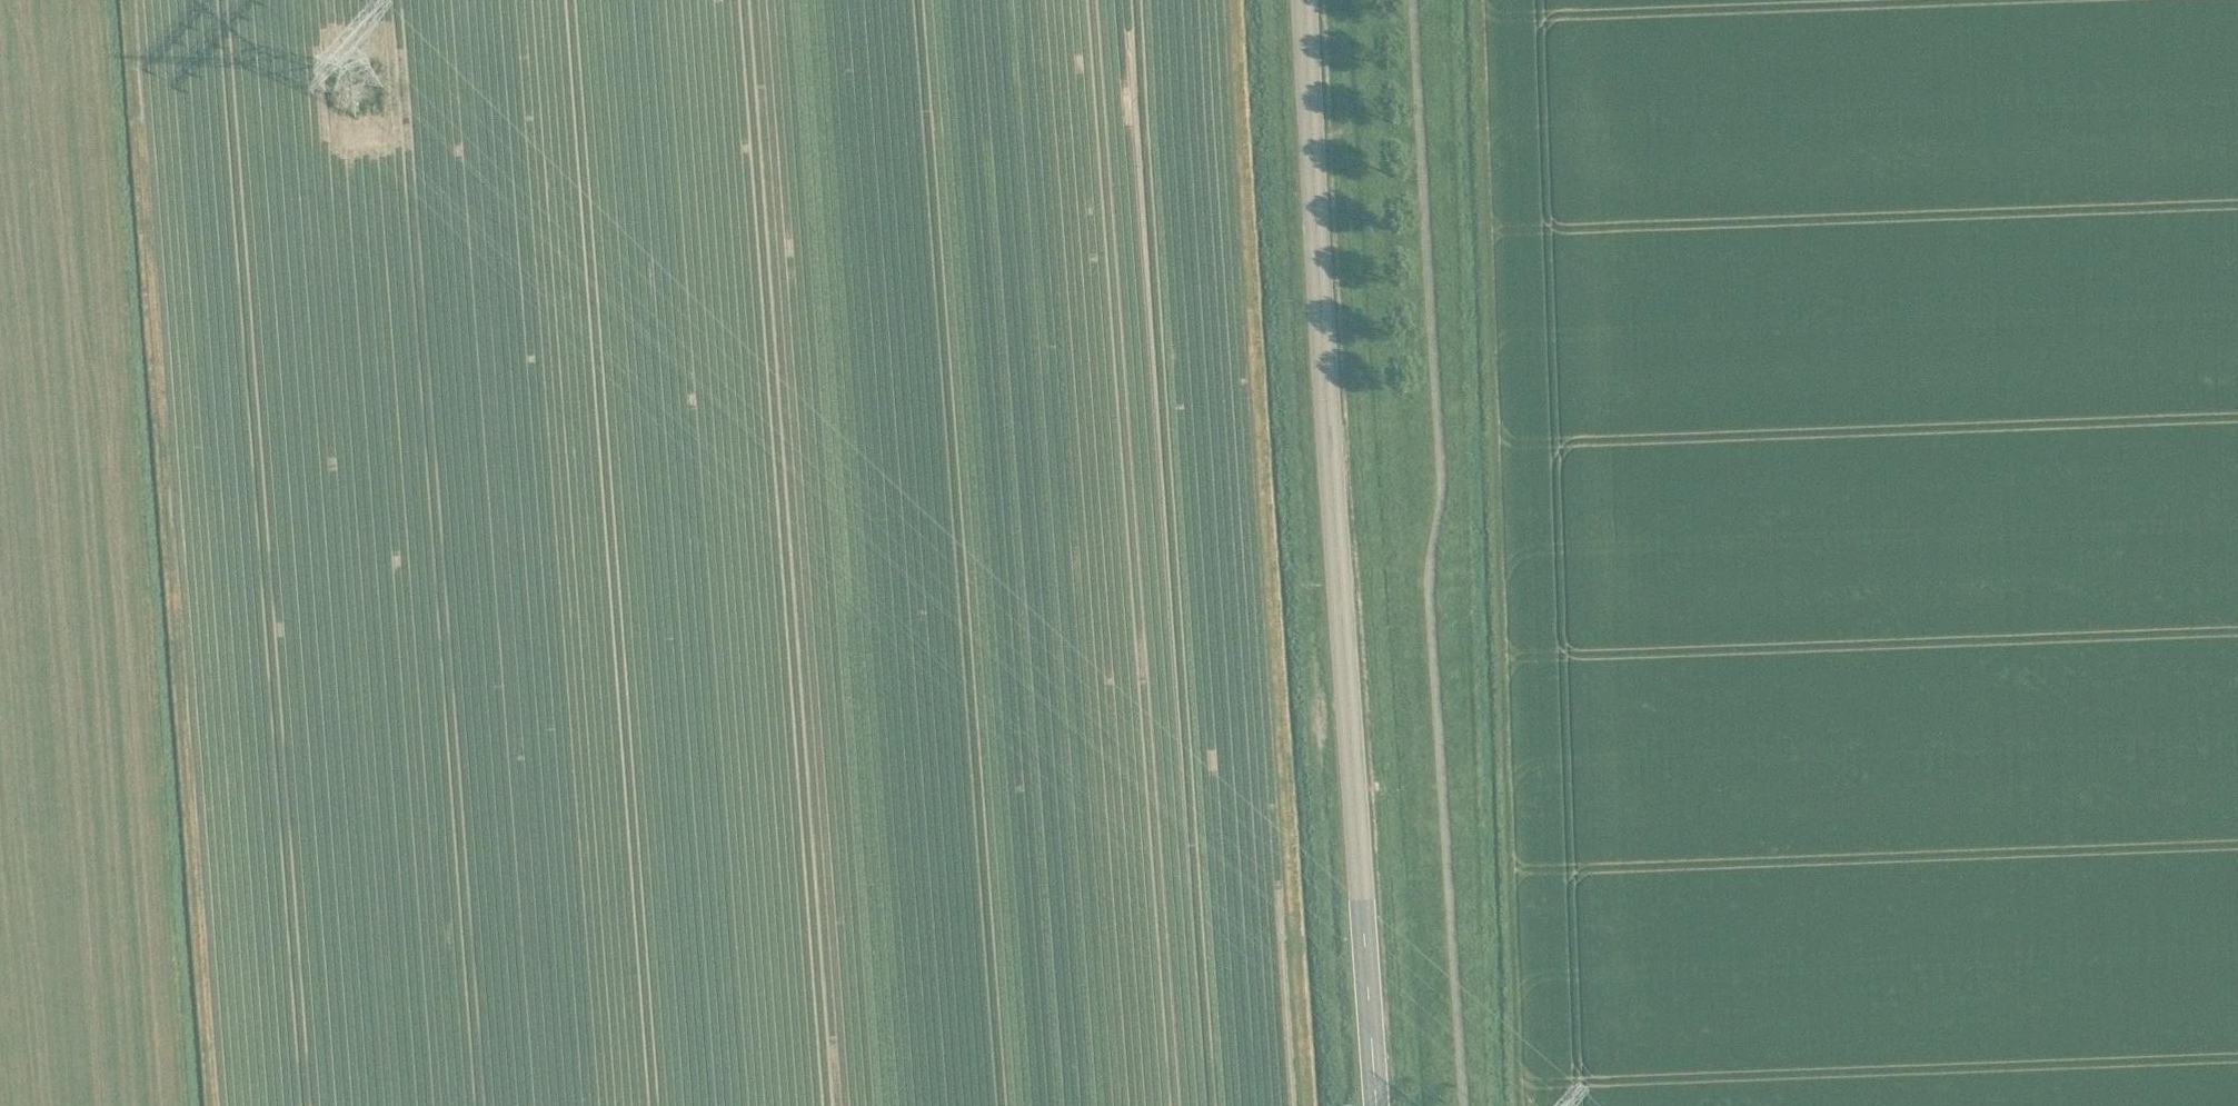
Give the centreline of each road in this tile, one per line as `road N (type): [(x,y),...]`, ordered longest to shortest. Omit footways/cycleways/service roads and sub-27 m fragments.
road 1 (secondary): [(1375,1105),(1296,0)]

